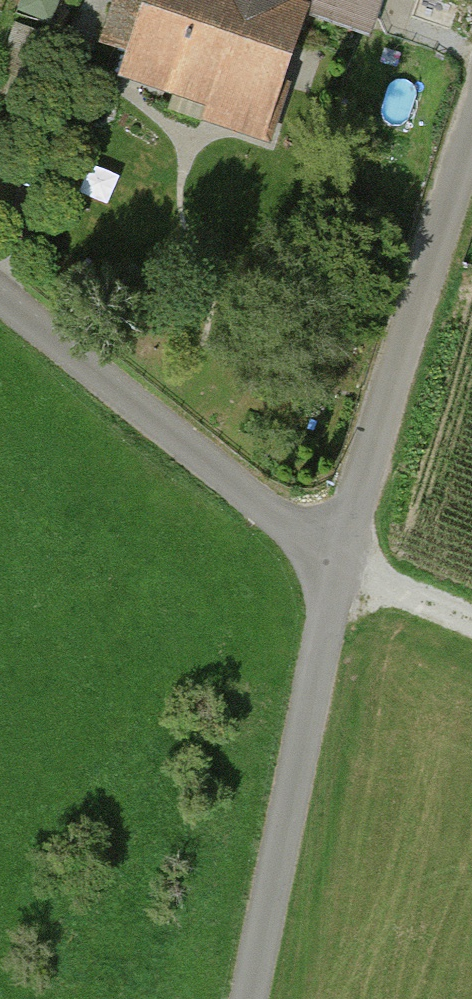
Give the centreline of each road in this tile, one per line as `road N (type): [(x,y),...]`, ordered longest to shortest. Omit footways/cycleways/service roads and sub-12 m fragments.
road 1 (unclassified): [(335,565),(471,133)]
road 2 (unclassified): [(245,998),(335,565)]
road 3 (residential): [(0,298),(335,565)]
road 4 (track): [(471,618),(335,565)]

